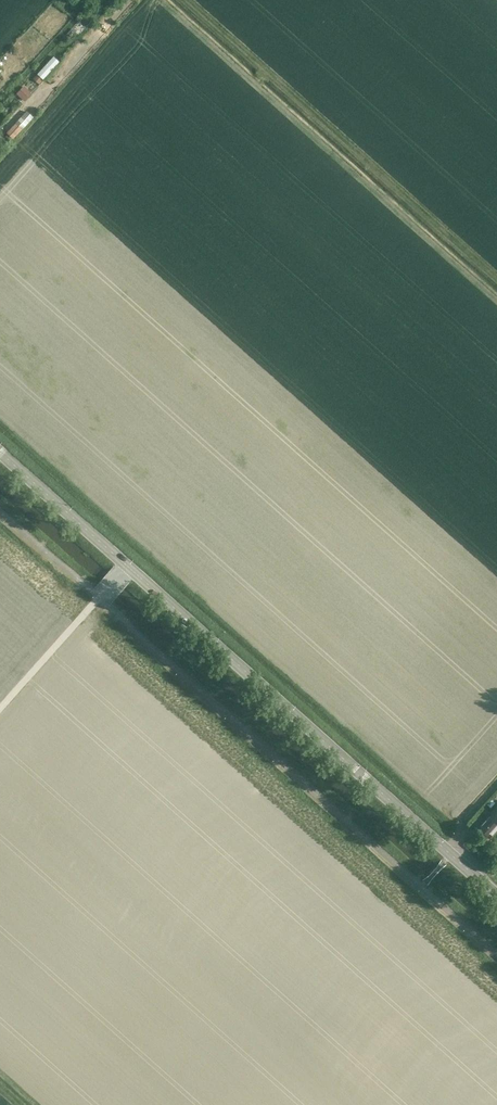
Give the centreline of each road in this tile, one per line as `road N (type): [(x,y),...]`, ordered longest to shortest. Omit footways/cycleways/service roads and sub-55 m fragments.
road 1 (tertiary): [(496,896),(128,568)]
road 2 (tertiary): [(128,568),(0,452)]
road 3 (track): [(0,709),(100,597)]

